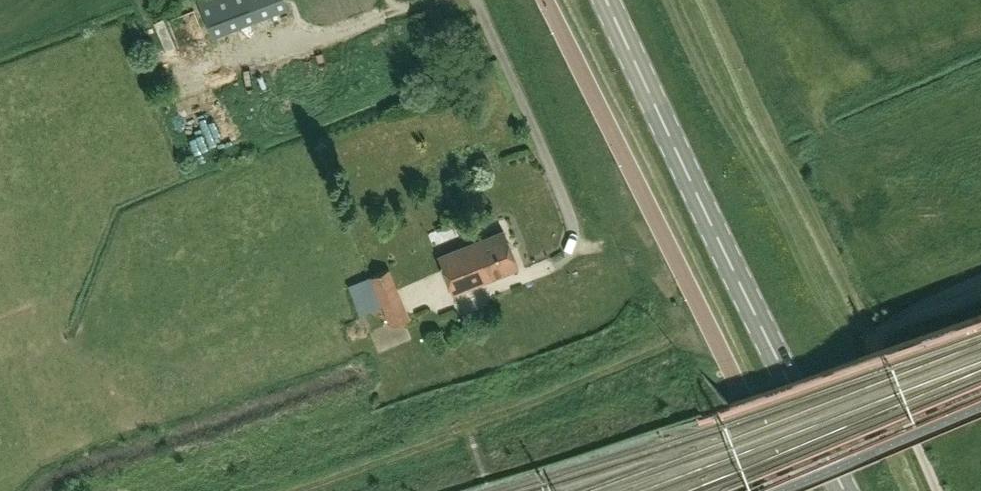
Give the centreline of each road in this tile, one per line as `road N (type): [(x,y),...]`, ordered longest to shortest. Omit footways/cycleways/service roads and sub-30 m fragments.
road 1 (unclassified): [(786,490),(545,0)]
road 2 (secondary): [(847,490),(610,0)]
road 3 (unclassified): [(877,356),(936,490)]

